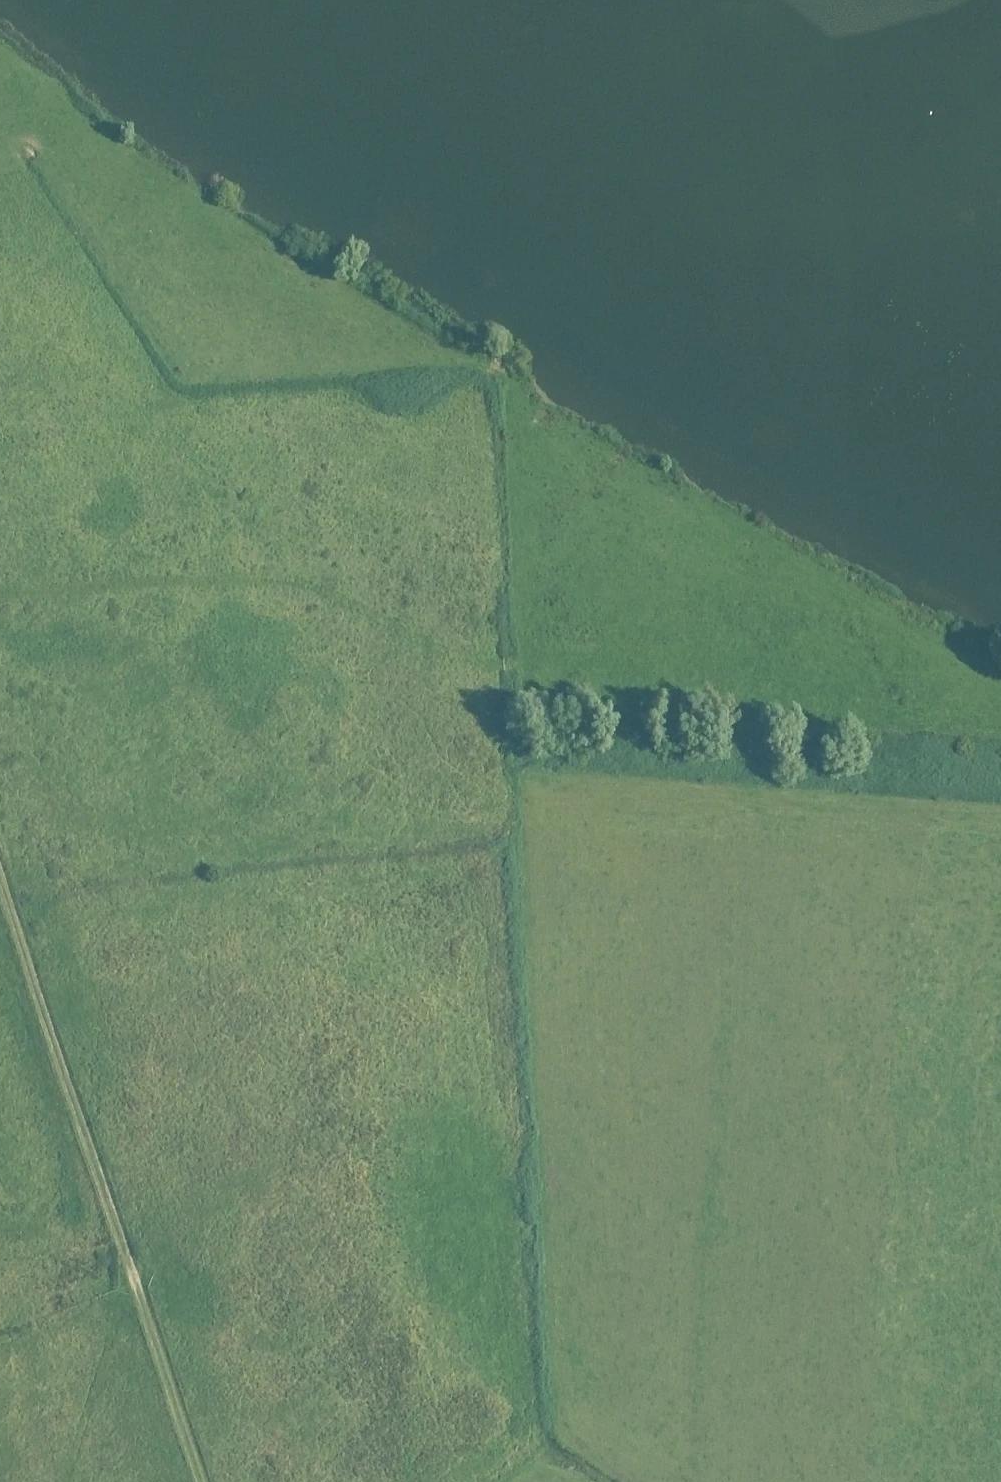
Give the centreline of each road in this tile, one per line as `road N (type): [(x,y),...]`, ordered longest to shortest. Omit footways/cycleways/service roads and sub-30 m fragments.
road 1 (track): [(0,874),(204,1481)]

